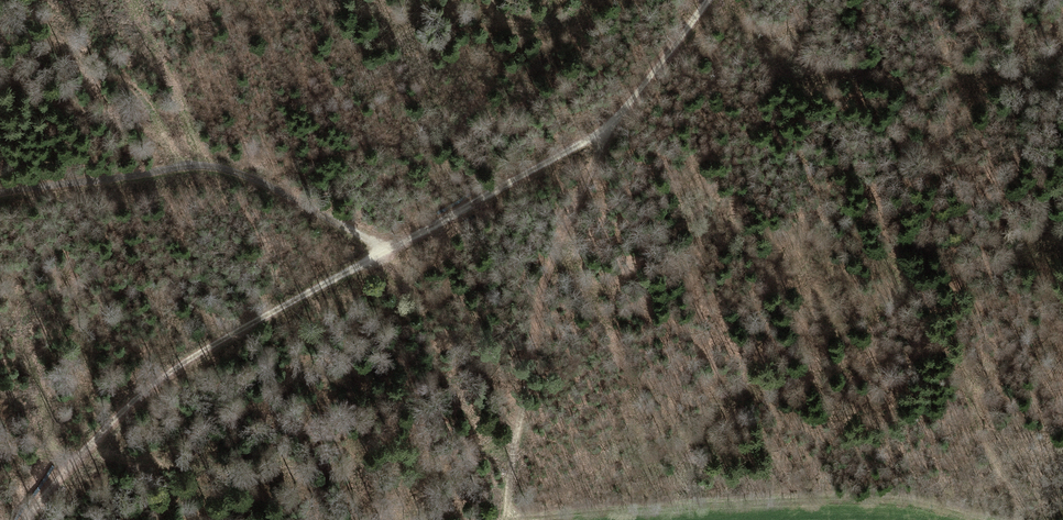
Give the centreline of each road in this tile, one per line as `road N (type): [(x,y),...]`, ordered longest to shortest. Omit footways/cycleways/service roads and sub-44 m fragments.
road 1 (track): [(28,519),(117,414),(186,359),(384,255)]
road 2 (track): [(971,519),(910,505),(867,504),(529,519)]
road 3 (track): [(506,519),(544,291),(609,123)]
road 4 (track): [(384,255),(308,203),(221,165),(0,195)]
road 5 (track): [(609,123),(384,255)]
road 6 (track): [(609,123),(707,0)]

